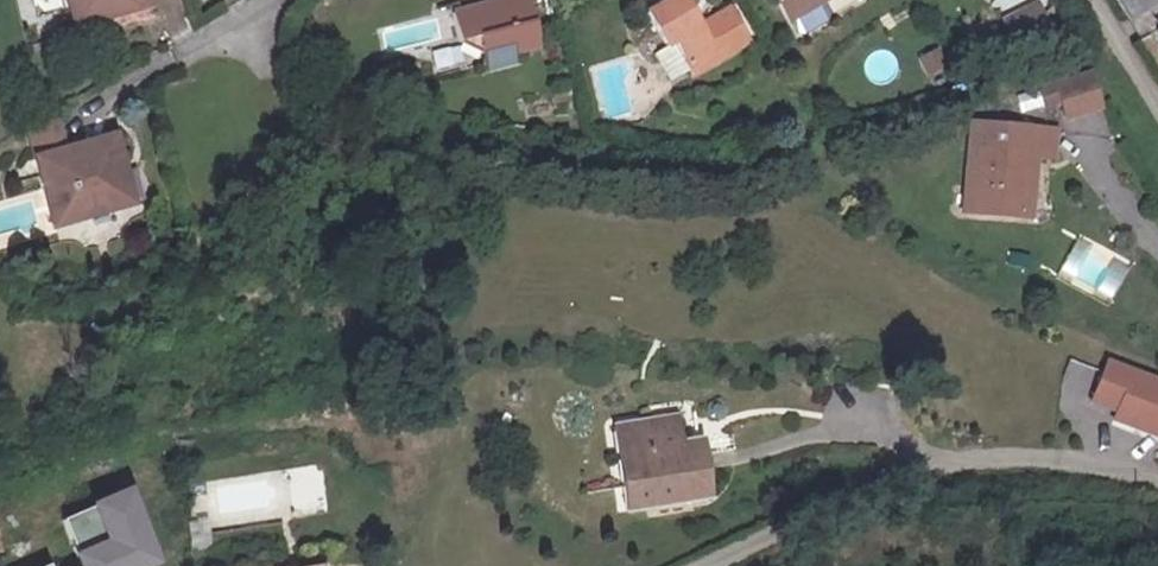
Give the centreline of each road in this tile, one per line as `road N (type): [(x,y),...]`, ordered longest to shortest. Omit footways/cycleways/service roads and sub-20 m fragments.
road 1 (unclassified): [(1157,479),(1015,459),(909,471),(704,565)]

